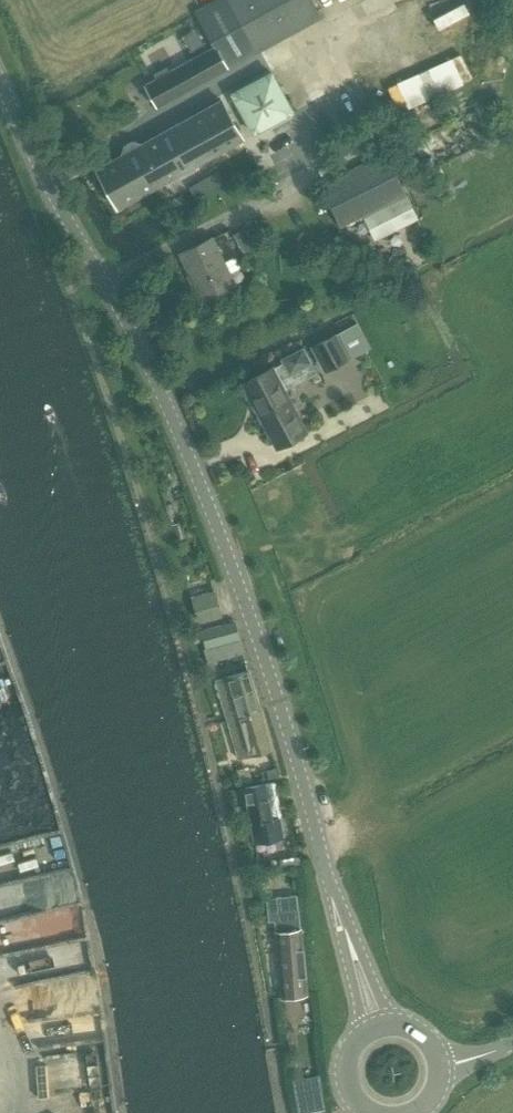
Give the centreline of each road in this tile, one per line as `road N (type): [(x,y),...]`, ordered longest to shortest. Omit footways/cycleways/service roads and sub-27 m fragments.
road 1 (tertiary): [(341,920),(227,553),(141,348),(0,80)]

